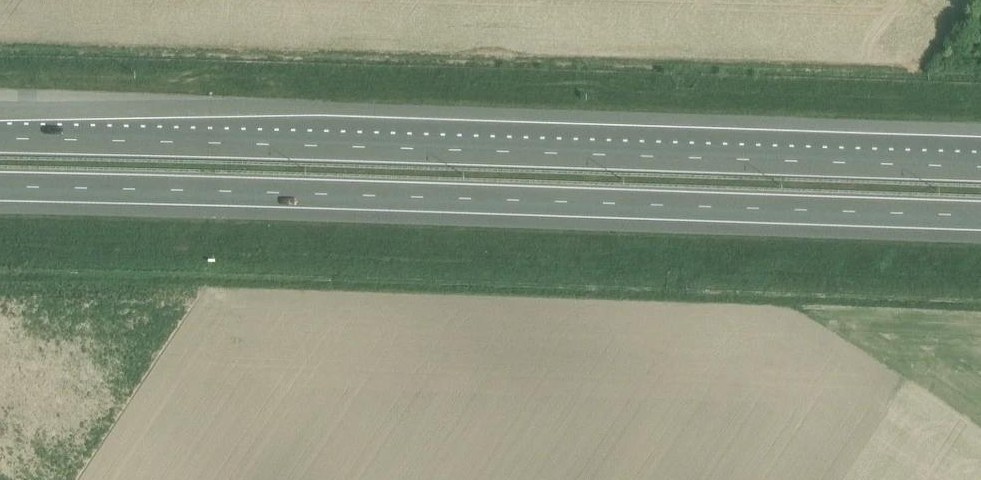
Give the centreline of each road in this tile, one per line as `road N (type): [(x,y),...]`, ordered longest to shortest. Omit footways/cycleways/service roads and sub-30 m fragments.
road 1 (motorway): [(0,184),(980,215)]
road 2 (motorway): [(980,165),(0,136)]

